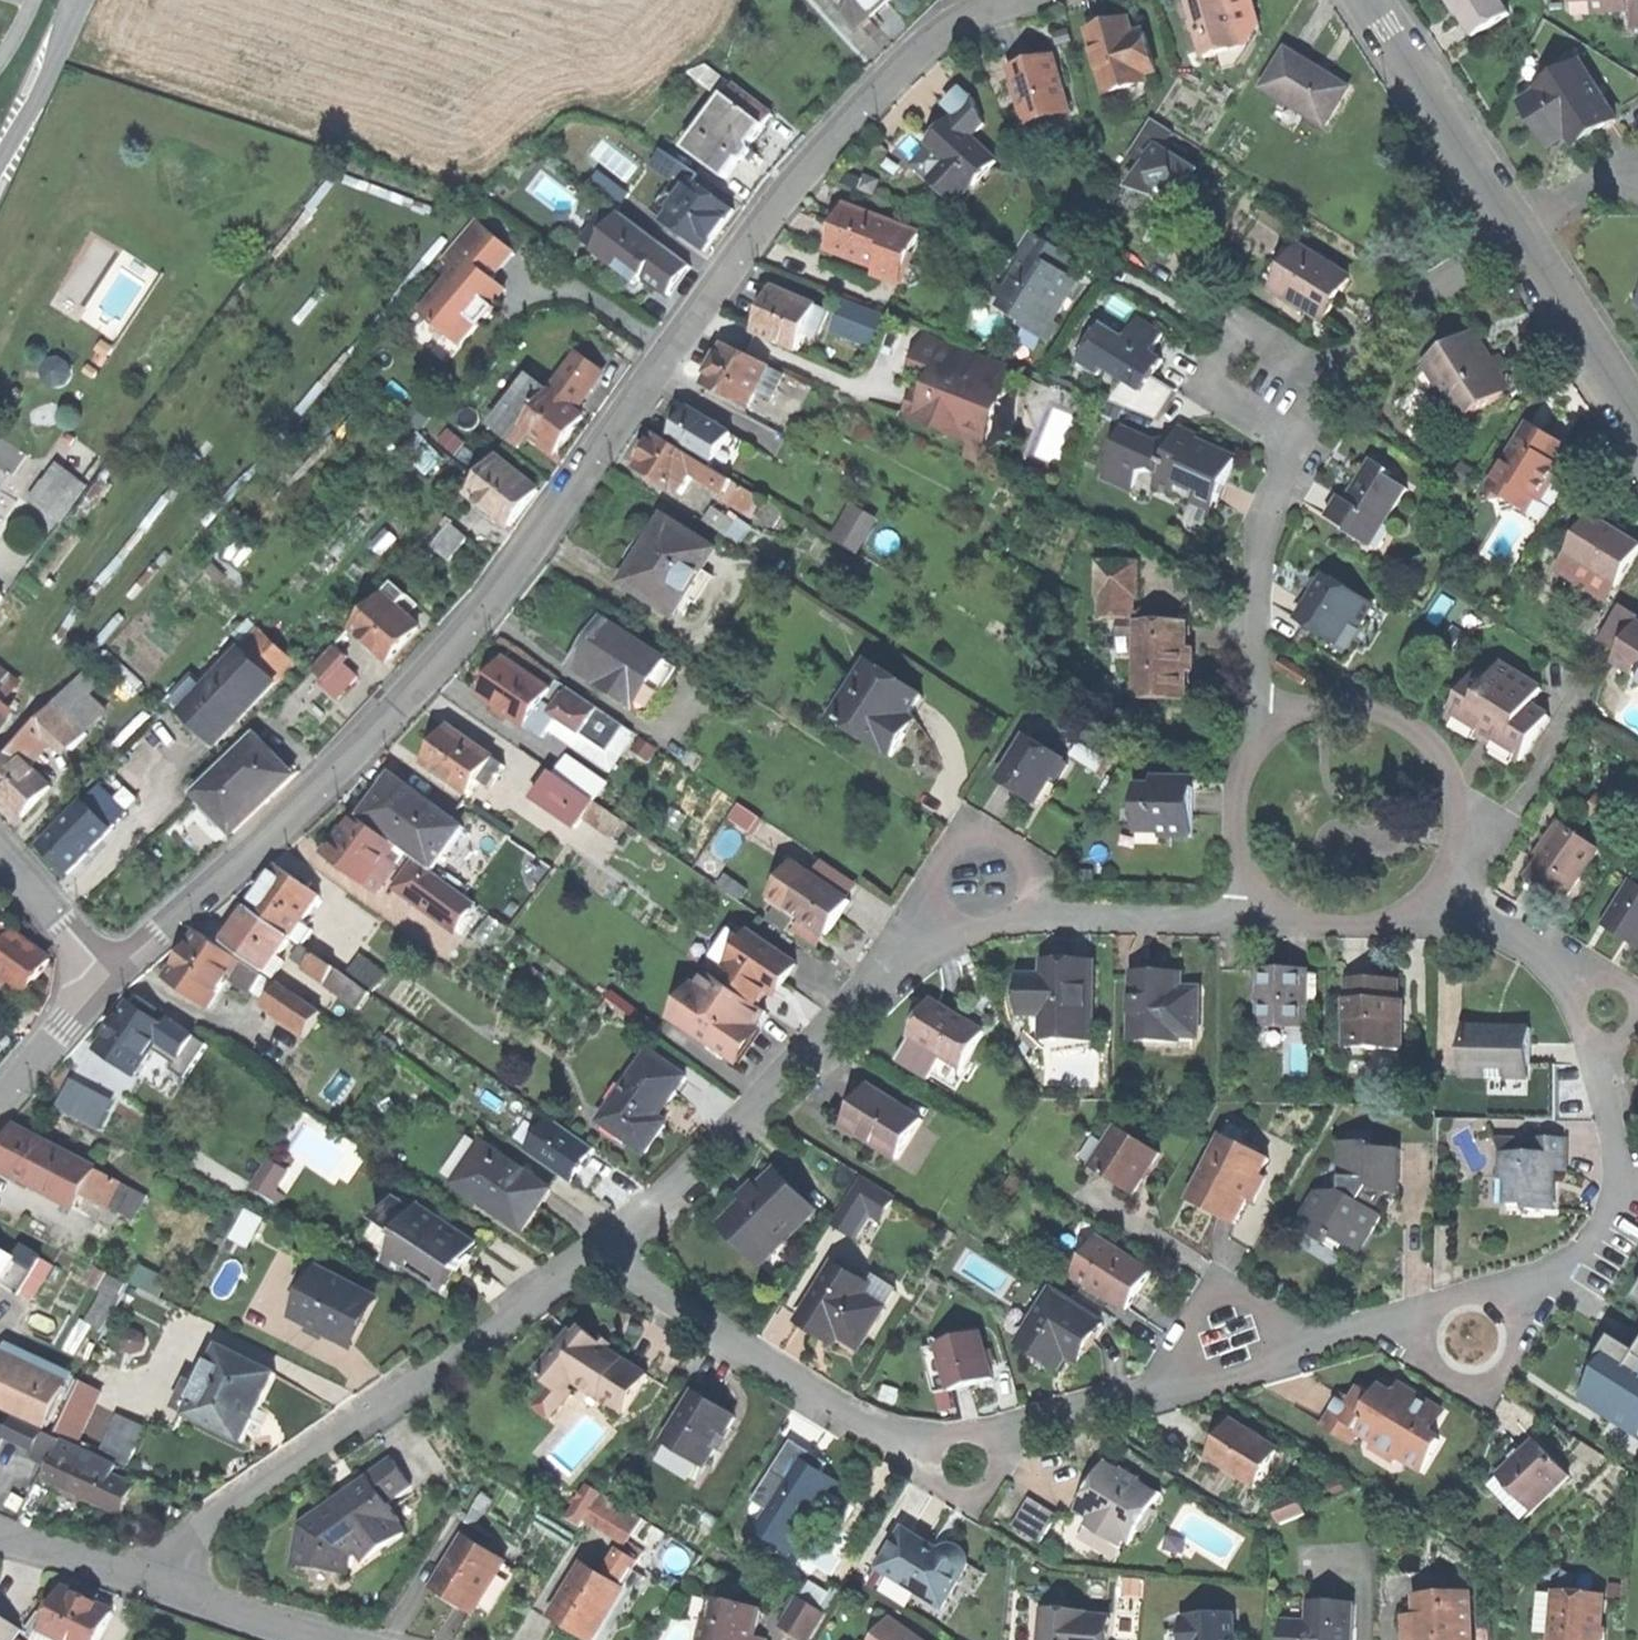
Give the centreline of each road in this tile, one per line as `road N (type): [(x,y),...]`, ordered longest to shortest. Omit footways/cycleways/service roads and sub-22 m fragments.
road 1 (residential): [(1444,894),(1560,979),(1602,1083),(1617,1169),(1613,1225),(1580,1266),(1254,1365),(977,1437),(911,1440),(848,1416),(647,1285),(603,1247)]
road 2 (residential): [(1012,0),(955,18),(918,41),(790,189),(466,629),(292,815),(110,980)]
road 3 (residential): [(603,1247),(663,1200),(912,950),(989,925),(1236,925)]
road 4 (residential): [(168,1588),(187,1540),(232,1496),(448,1365),(603,1247)]
road 5 (residential): [(1444,894),(1460,810),(1404,726),(1317,722),(1239,769)]
road 6 (residential): [(1239,769),(1254,573),(1298,445)]
road 7 (residential): [(1338,377),(1249,329),(1208,394),(1298,445)]
road 8 (residential): [(1517,237),(1373,0)]
road 9 (residential): [(1338,377),(1435,286),(1517,237)]
road 10 (residential): [(1637,423),(1517,237)]
road 11 (residential): [(1236,925),(1348,925),(1444,894)]
road 12 (residential): [(0,160),(77,0)]
road 13 (residential): [(0,1531),(168,1588)]
road 14 (residential): [(110,980),(0,853)]
road 15 (residential): [(168,1588),(326,1639)]
road 16 (residential): [(110,980),(0,1099)]
road 17 (residential): [(1236,925),(1239,769)]

